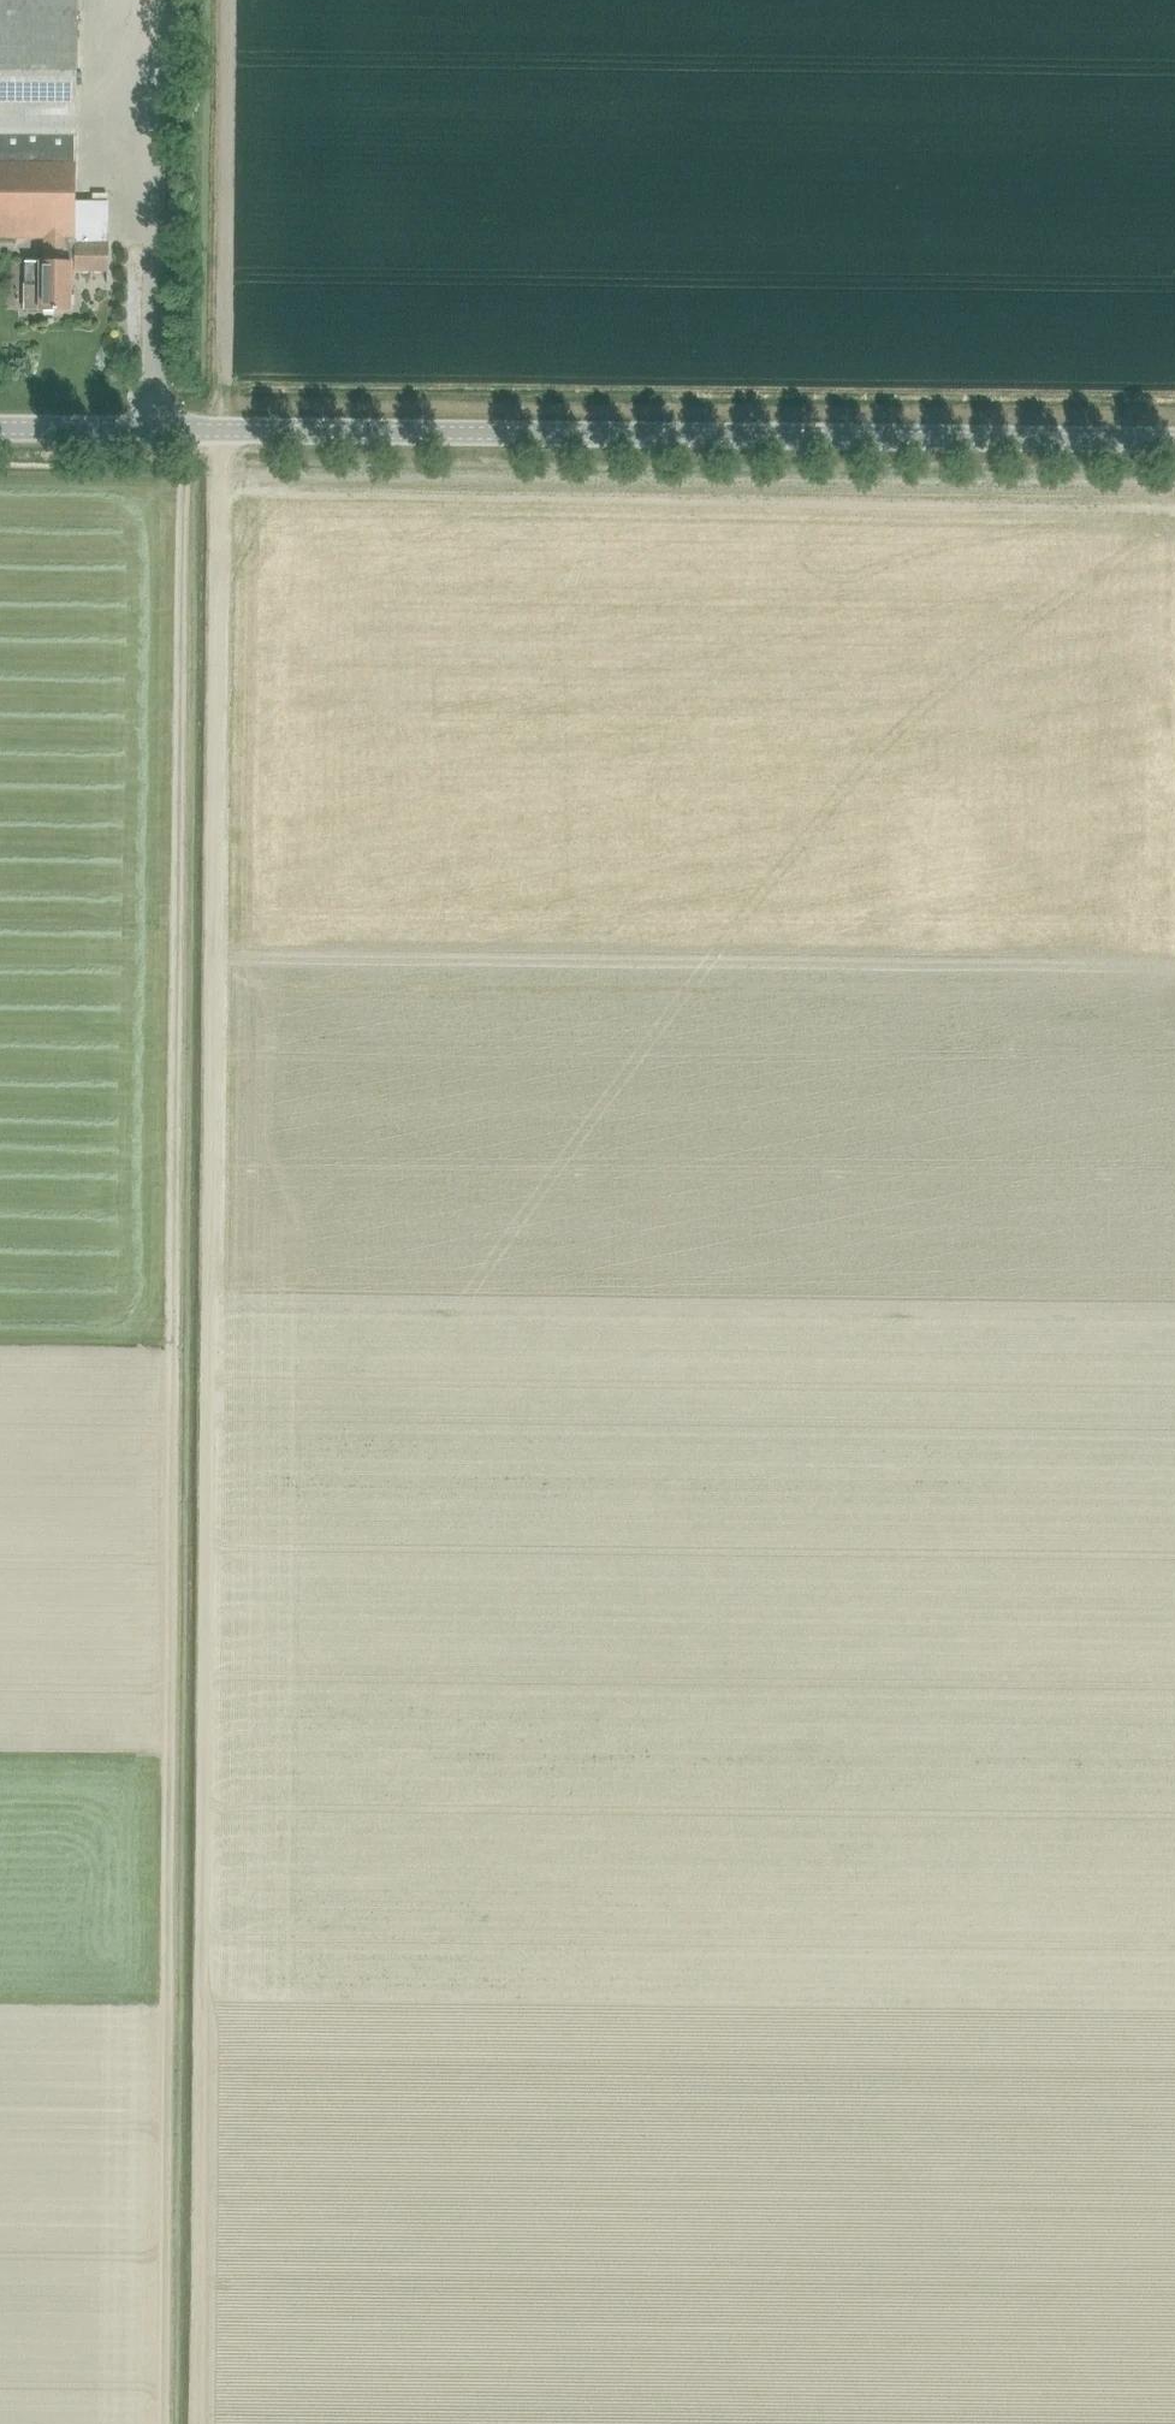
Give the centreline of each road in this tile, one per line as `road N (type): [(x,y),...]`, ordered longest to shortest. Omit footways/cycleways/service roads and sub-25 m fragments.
road 1 (unclassified): [(1174,441),(0,429)]

